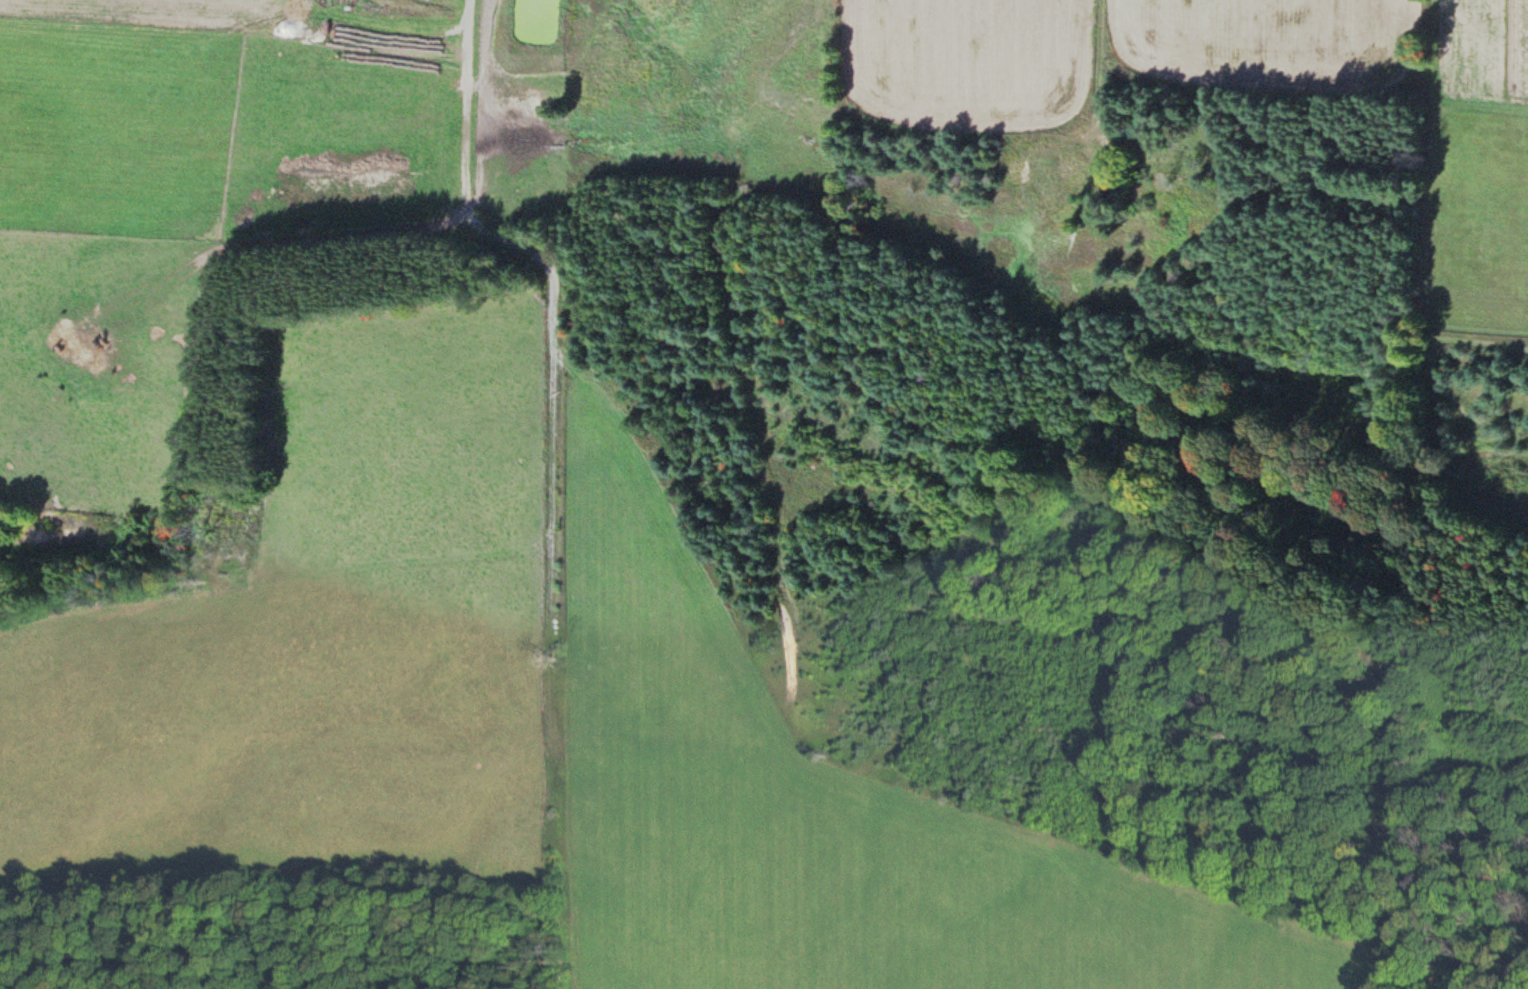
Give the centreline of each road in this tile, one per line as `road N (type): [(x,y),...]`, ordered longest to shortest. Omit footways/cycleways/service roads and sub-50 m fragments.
road 1 (track): [(1101,0),(1097,105),(1124,171)]

